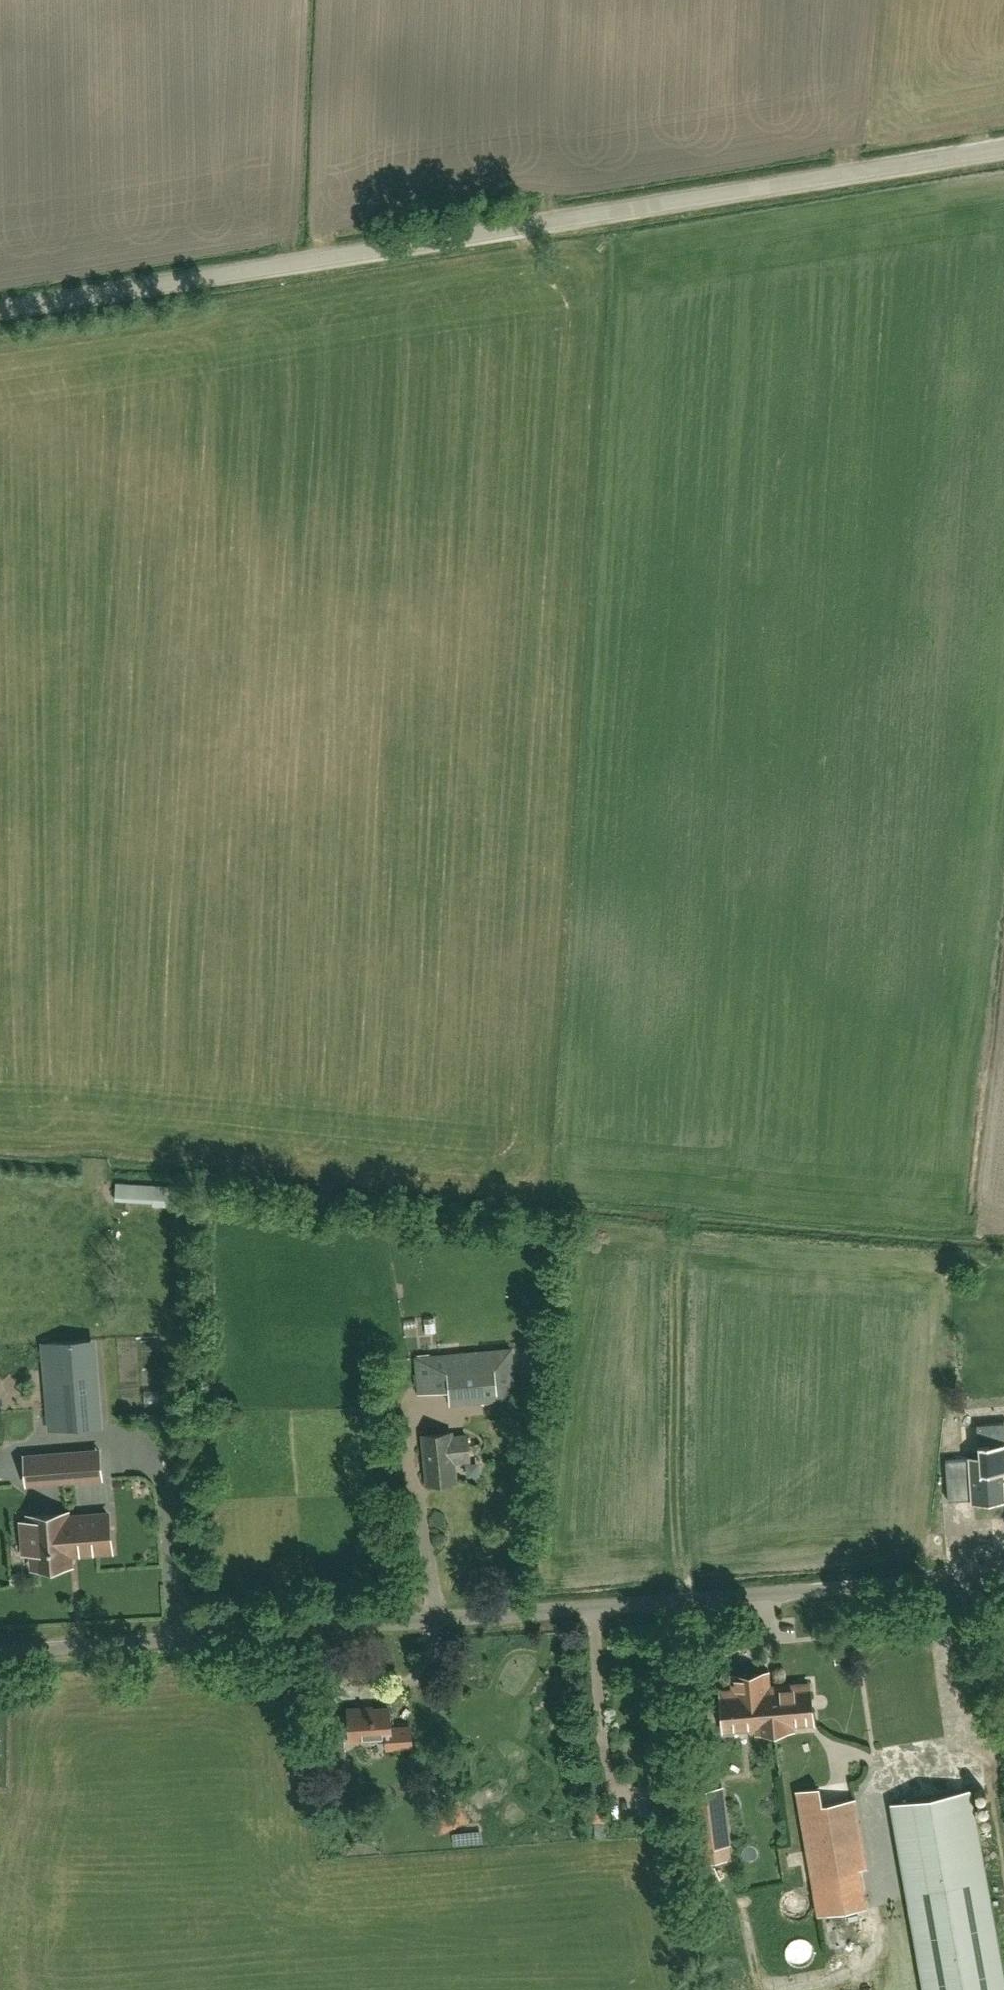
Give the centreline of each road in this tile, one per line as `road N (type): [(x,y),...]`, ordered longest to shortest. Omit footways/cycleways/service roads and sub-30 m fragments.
road 1 (unclassified): [(0,312),(1003,148)]
road 2 (unclassified): [(0,1654),(1003,1576)]

